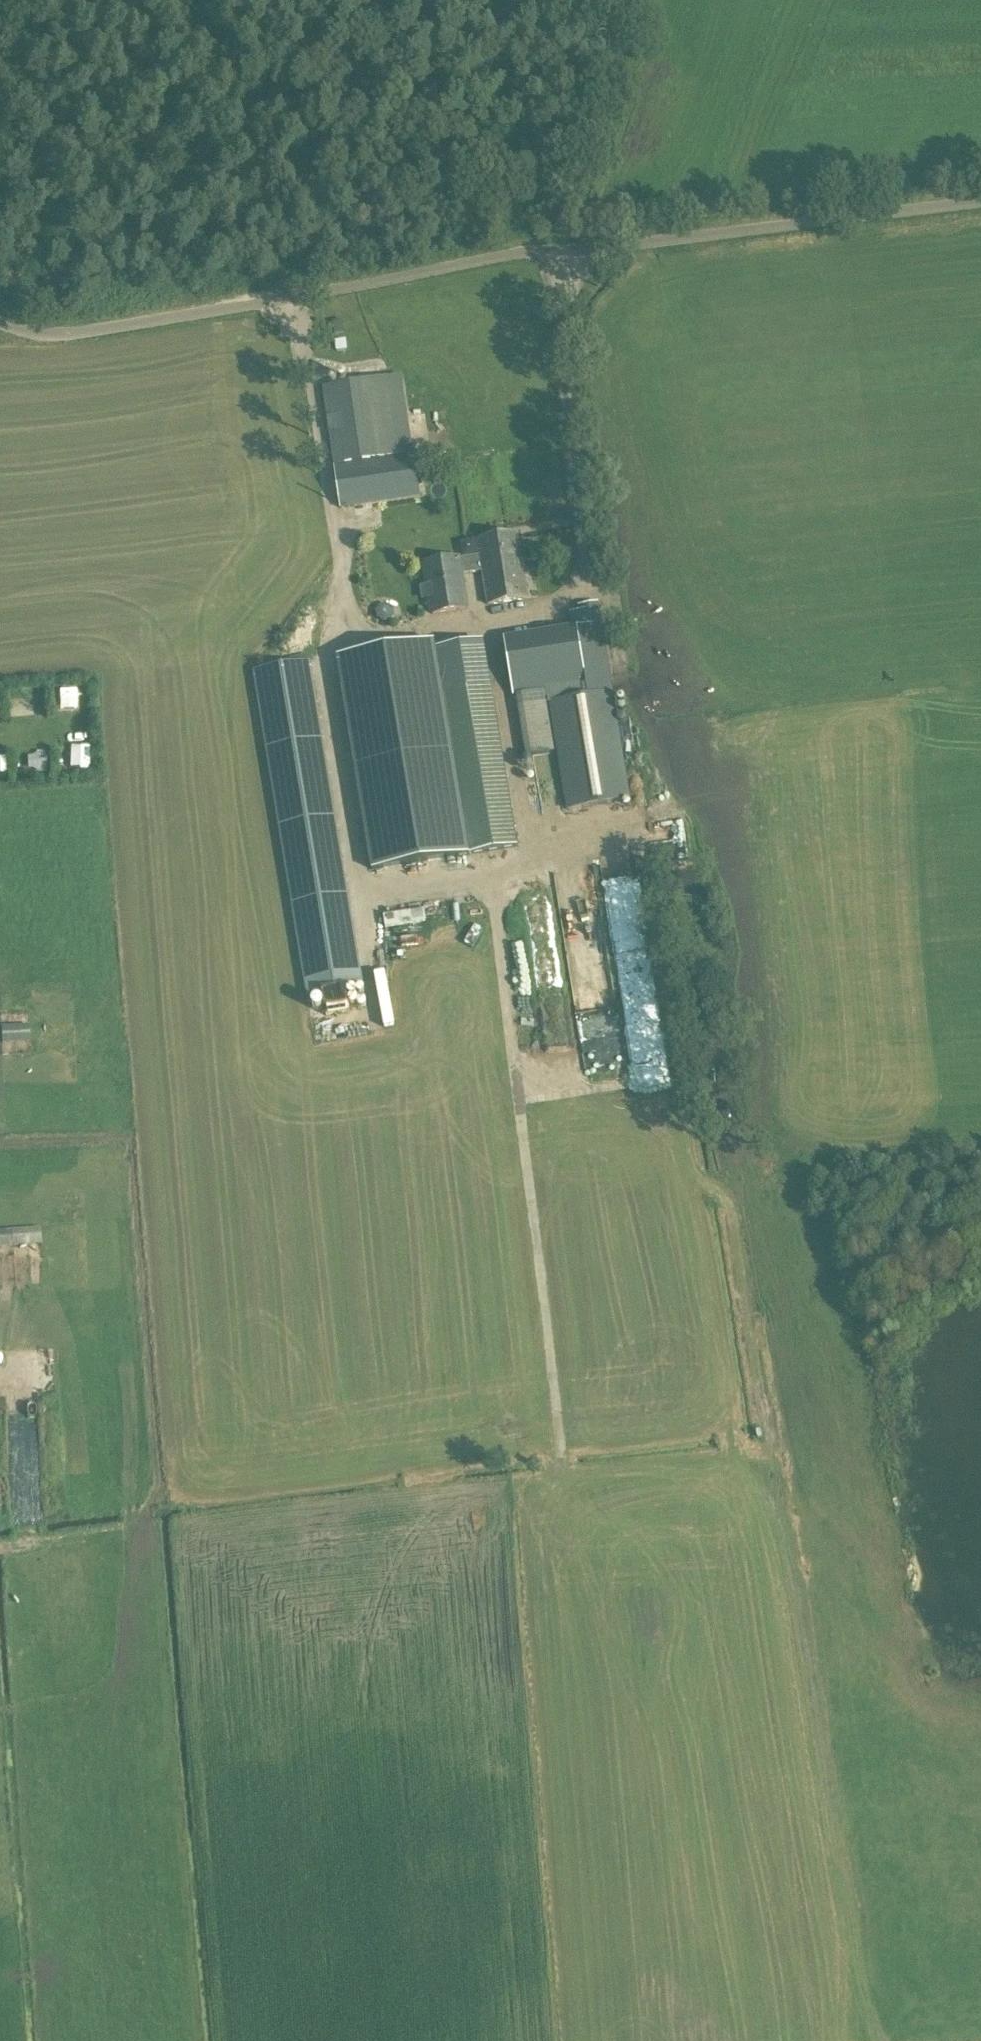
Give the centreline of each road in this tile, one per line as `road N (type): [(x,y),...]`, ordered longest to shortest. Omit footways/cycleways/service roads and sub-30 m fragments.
road 1 (unclassified): [(0,320),(81,331),(574,248),(980,202)]

